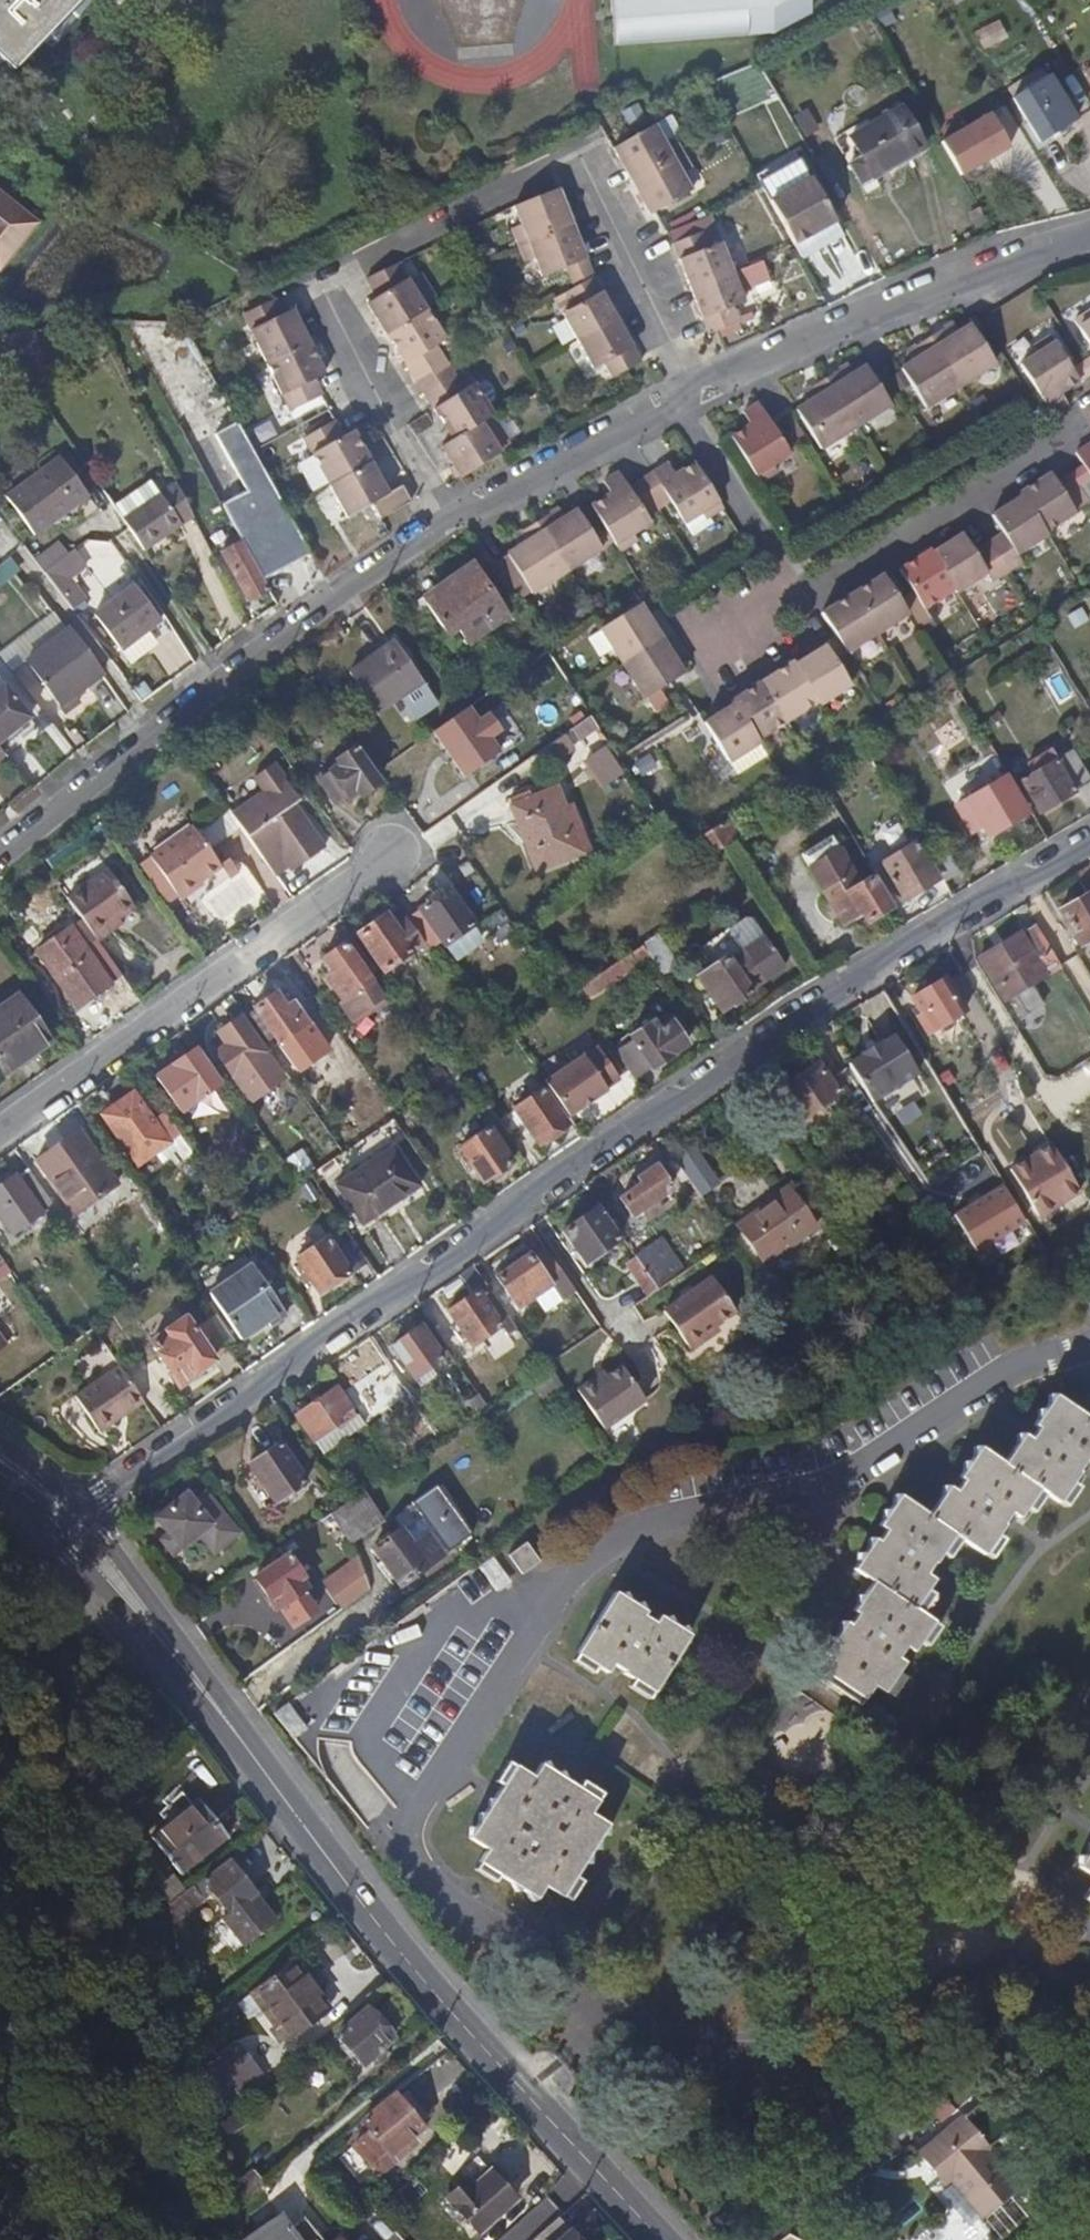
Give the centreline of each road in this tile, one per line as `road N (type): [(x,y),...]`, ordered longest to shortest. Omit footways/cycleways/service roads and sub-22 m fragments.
road 1 (residential): [(69,1517),(814,1006),(1089,841)]
road 2 (secondary): [(660,2239),(442,2002),(69,1517)]
road 3 (residential): [(452,526),(333,311),(330,275),(577,152),(691,388)]
road 4 (residential): [(674,397),(808,590),(1089,417)]
road 5 (residential): [(452,526),(238,667),(0,862)]
road 6 (residential): [(388,853),(0,1128)]
road 7 (residential): [(1089,236),(691,388)]
road 8 (track): [(178,2239),(0,1887)]
road 9 (residential): [(674,397),(452,526)]
road 10 (track): [(0,1612),(141,1611)]

